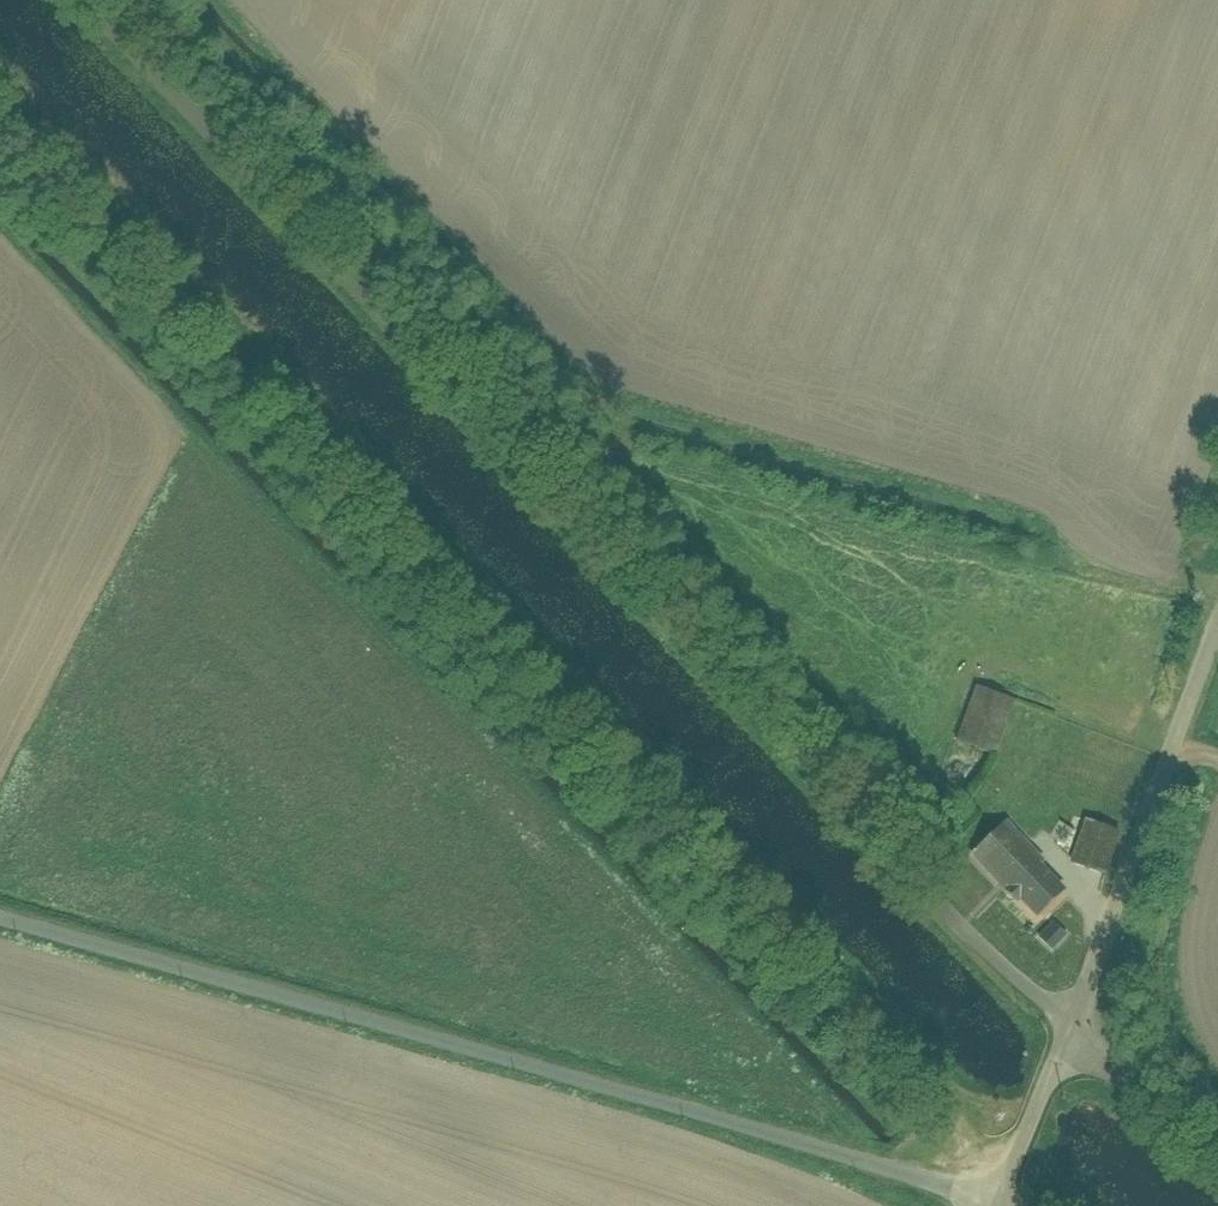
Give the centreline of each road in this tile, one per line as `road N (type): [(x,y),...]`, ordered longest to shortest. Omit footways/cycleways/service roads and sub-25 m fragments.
road 1 (unclassified): [(87,0),(988,952),(1072,1027)]
road 2 (unclassified): [(0,925),(1001,1202)]
road 3 (unclassified): [(1217,621),(1072,1027)]
road 4 (unclassified): [(1072,1027),(1217,1173)]

